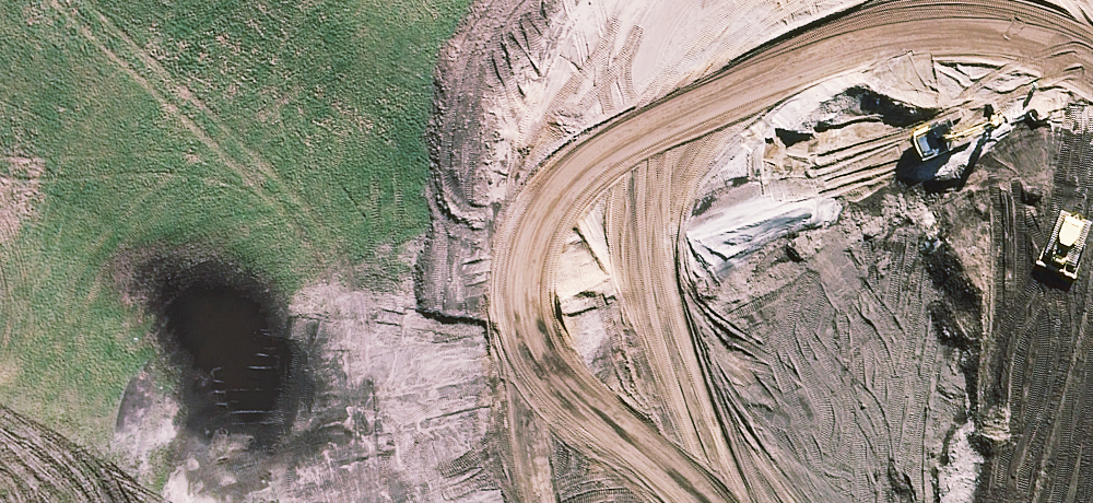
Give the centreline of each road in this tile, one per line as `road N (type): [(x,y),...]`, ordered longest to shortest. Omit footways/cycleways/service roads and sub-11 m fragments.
road 1 (unknown): [(1031,0),(0,428)]
road 2 (unknown): [(0,304),(728,0)]

